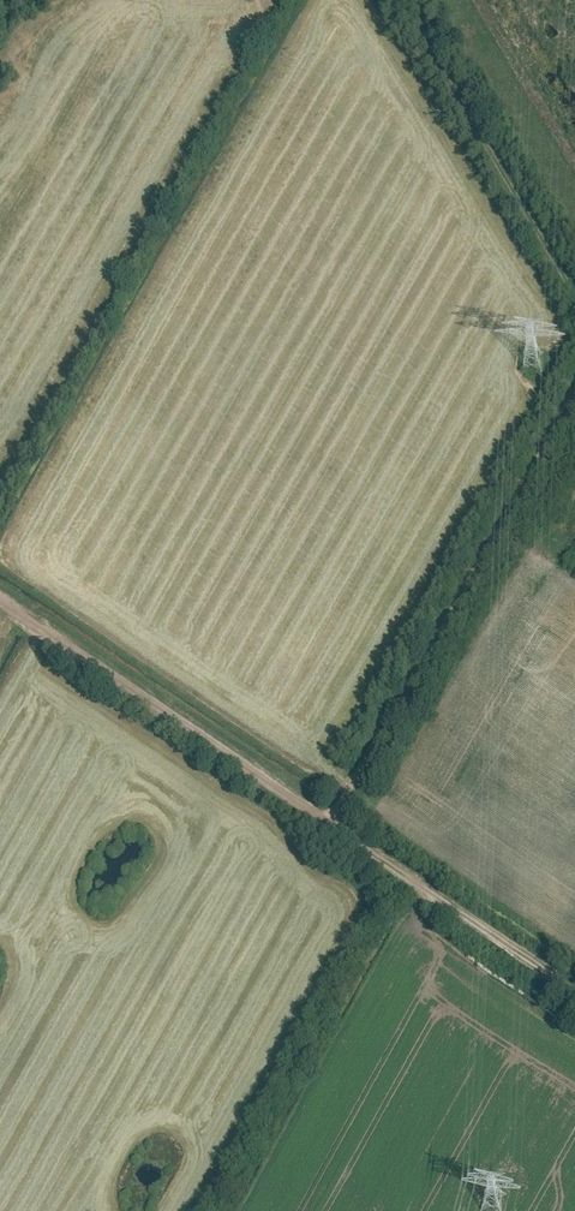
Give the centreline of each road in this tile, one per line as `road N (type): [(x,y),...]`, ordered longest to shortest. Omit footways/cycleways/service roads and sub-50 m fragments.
road 1 (track): [(0,602),(574,992)]
road 2 (track): [(320,818),(574,378)]
road 3 (track): [(574,286),(405,0)]

